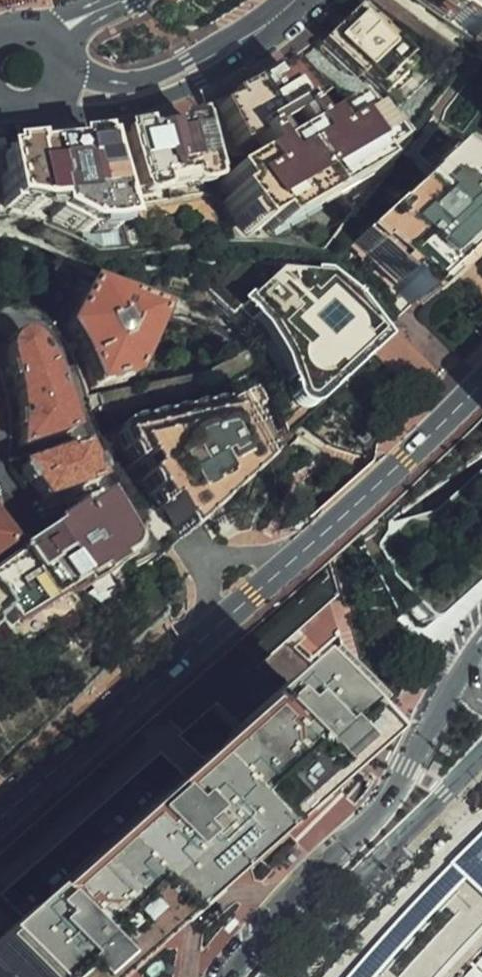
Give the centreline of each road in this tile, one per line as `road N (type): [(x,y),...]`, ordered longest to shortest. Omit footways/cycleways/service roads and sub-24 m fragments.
road 1 (primary): [(0,821),(481,384)]
road 2 (tertiary): [(470,660),(389,802),(302,885),(225,976)]
road 3 (tertiary): [(276,976),(481,763)]
road 4 (tertiary): [(57,96),(106,104),(139,98),(257,32),(295,0)]

